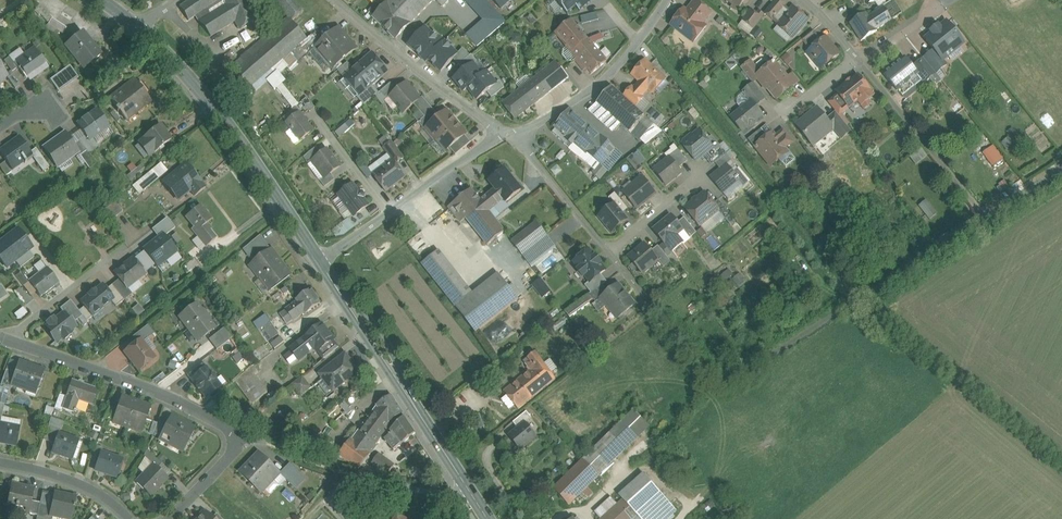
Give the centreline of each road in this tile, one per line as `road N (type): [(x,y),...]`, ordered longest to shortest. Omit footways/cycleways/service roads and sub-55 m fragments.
road 1 (track): [(1061,171),(725,384)]
road 2 (unclassified): [(725,384),(715,382),(514,141)]
road 3 (secondary): [(489,518),(321,261)]
road 4 (secondary): [(321,261),(225,117),(137,27)]
road 5 (residential): [(245,437),(164,395),(0,336)]
road 6 (unclassified): [(506,133),(321,261)]
road 7 (residential): [(506,133),(334,0)]
road 8 (unclassified): [(667,0),(607,78),(514,141)]
road 9 (unclassified): [(858,61),(991,217)]
road 10 (residential): [(131,518),(74,480),(0,461)]
road 11 (track): [(352,474),(478,503)]

